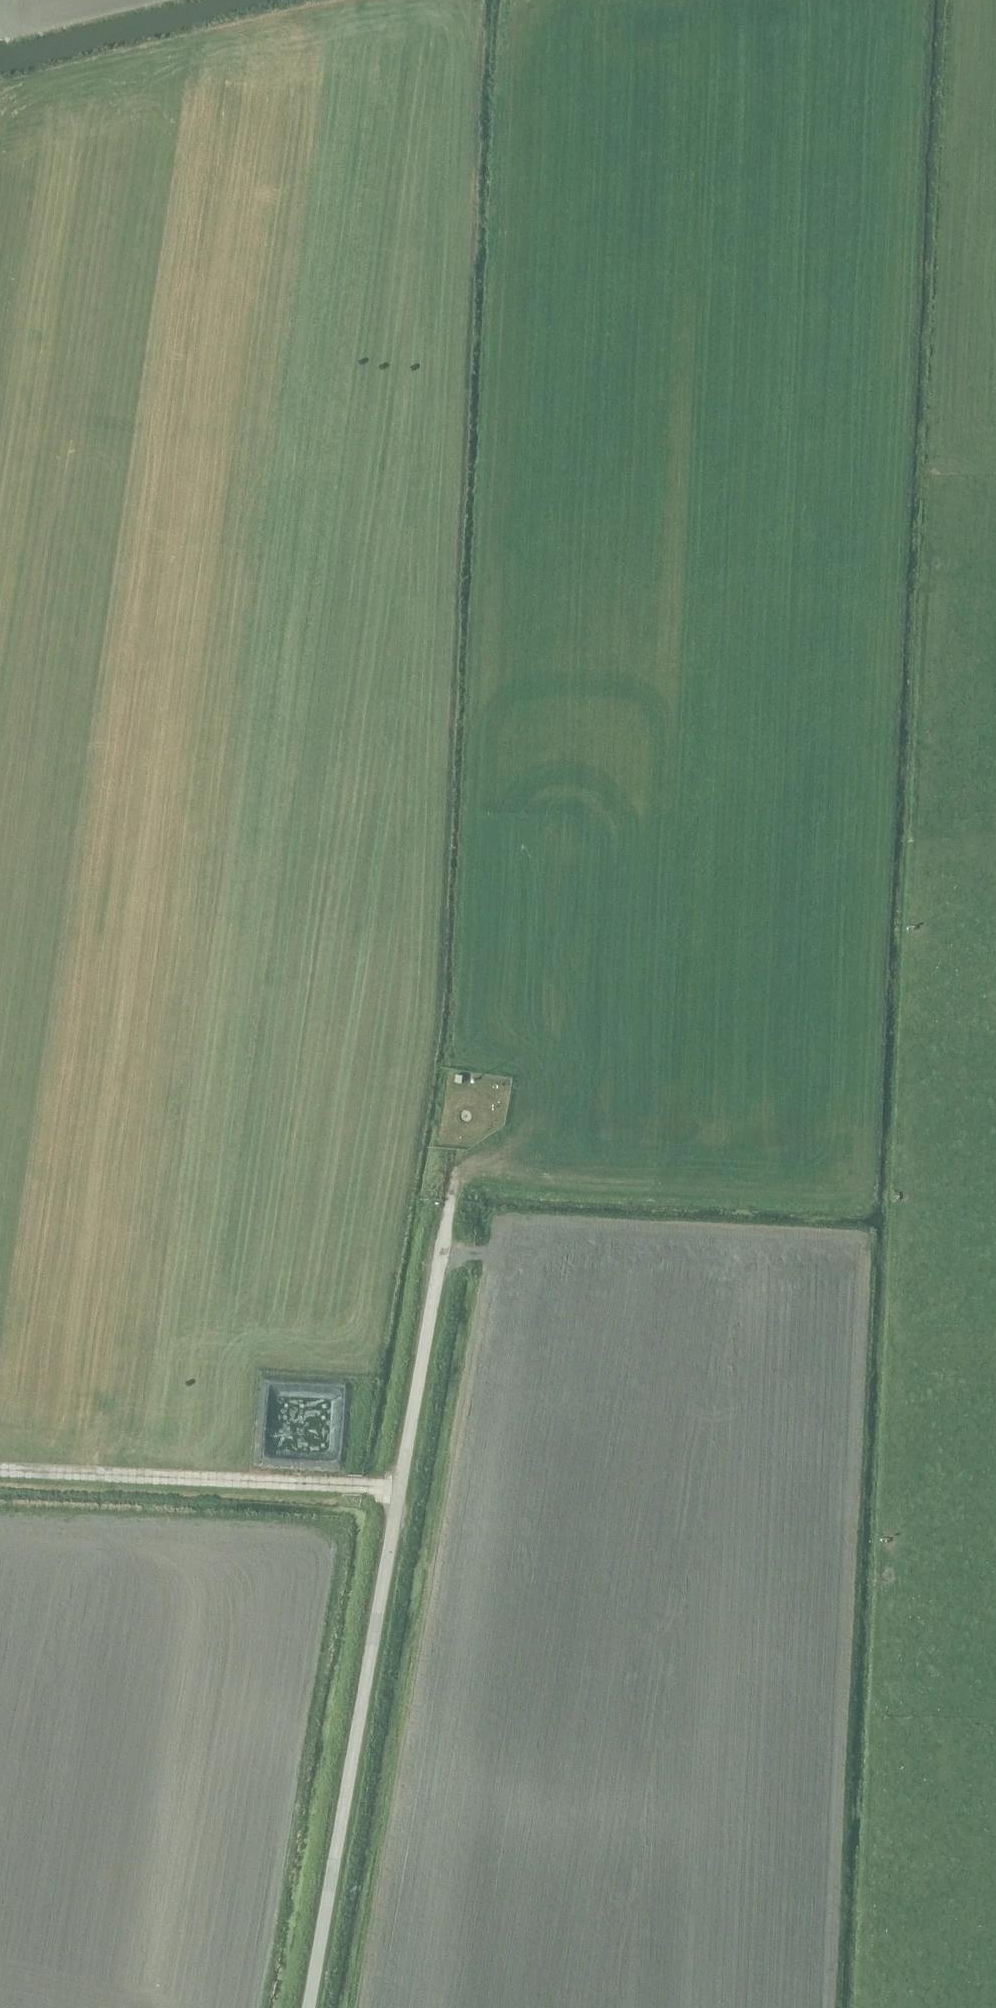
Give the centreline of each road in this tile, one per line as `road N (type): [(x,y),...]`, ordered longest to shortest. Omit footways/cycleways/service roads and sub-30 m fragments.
road 1 (track): [(401,1487),(0,1471)]

